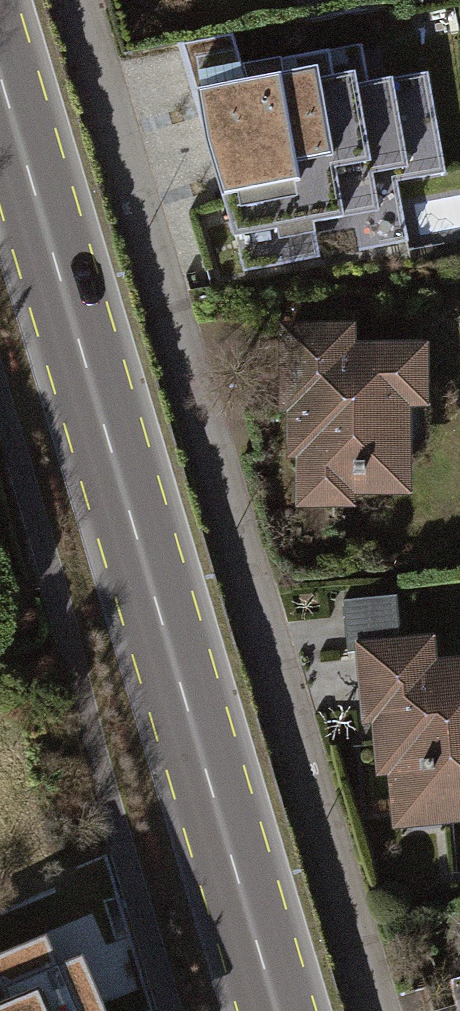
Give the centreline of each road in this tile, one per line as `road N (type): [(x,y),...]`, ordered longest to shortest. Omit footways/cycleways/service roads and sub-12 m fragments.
road 1 (residential): [(73,0),(372,1010)]
road 2 (secondary): [(0,77),(277,1010)]

